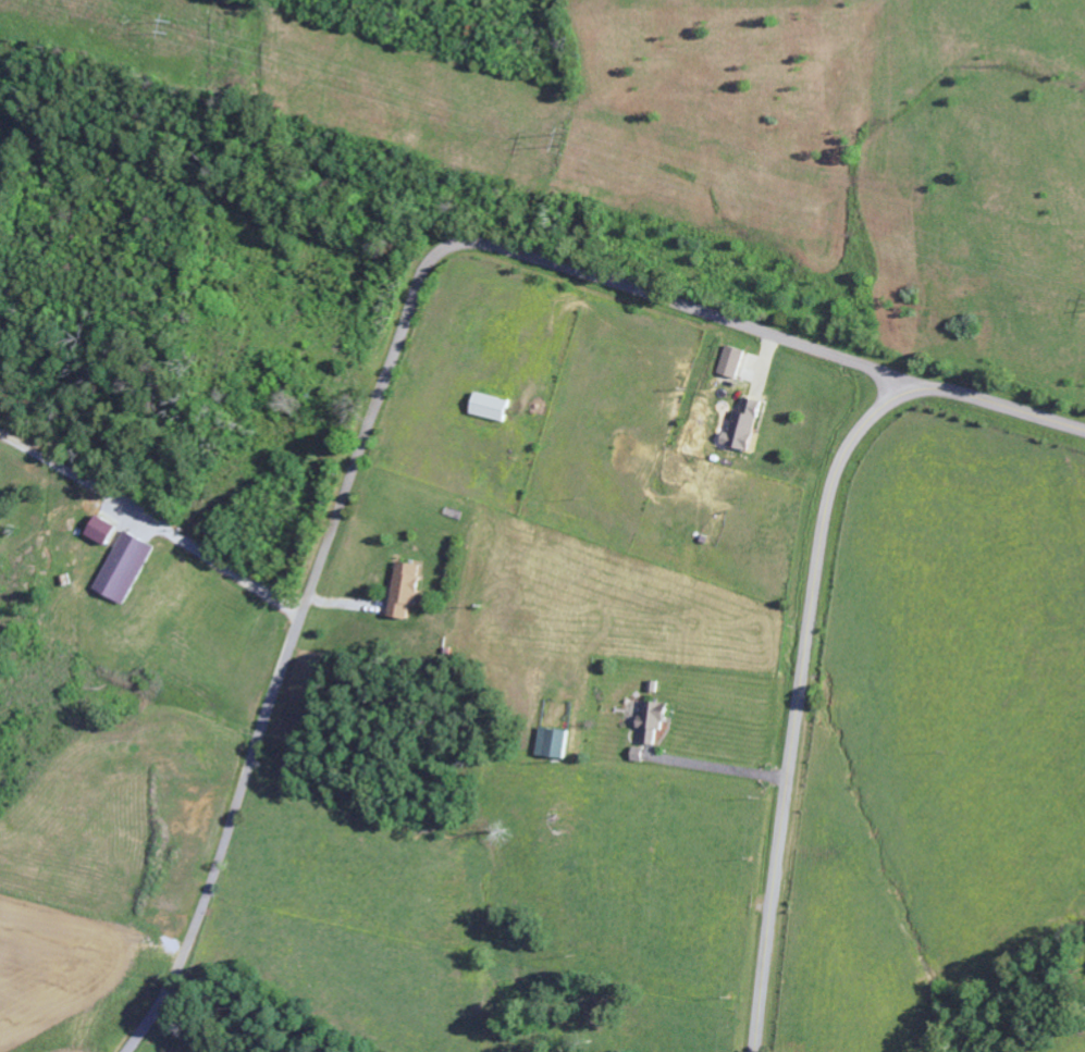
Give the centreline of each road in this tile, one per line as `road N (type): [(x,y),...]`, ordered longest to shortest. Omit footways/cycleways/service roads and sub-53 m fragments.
road 1 (residential): [(126,1051),(190,937),(408,299),(434,255),(468,244),(531,256),(929,389)]
road 2 (secondary): [(755,1051),(807,622),(837,468),(886,405),(929,389),(1084,430)]

